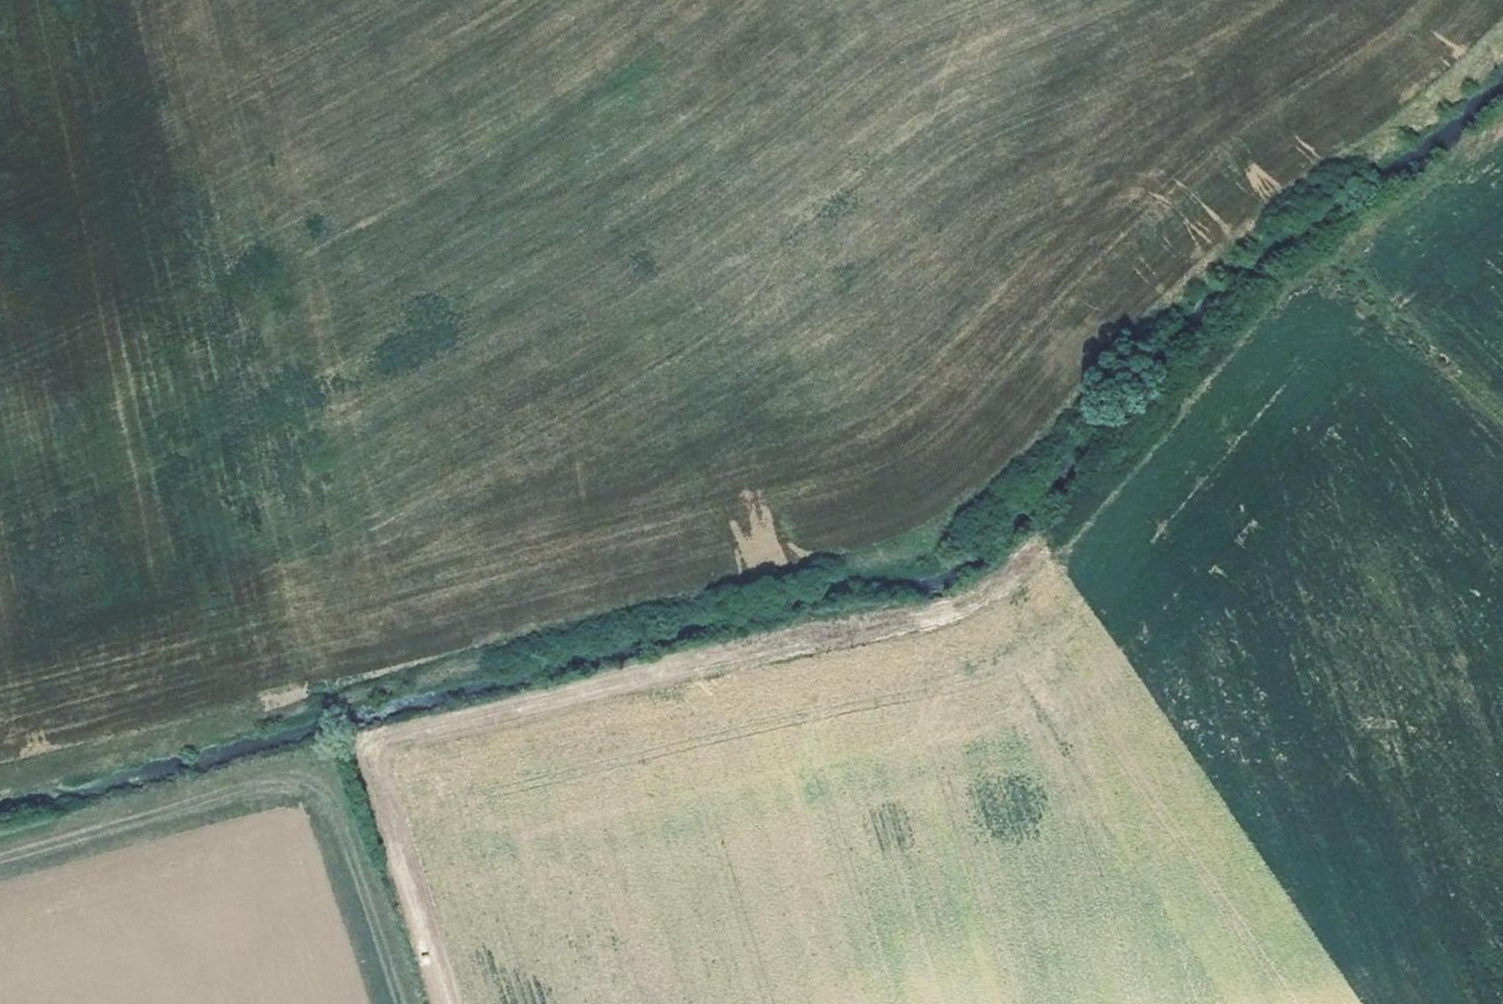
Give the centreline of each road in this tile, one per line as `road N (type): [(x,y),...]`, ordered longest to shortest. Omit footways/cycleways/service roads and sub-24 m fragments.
road 1 (track): [(0,870),(298,793)]

